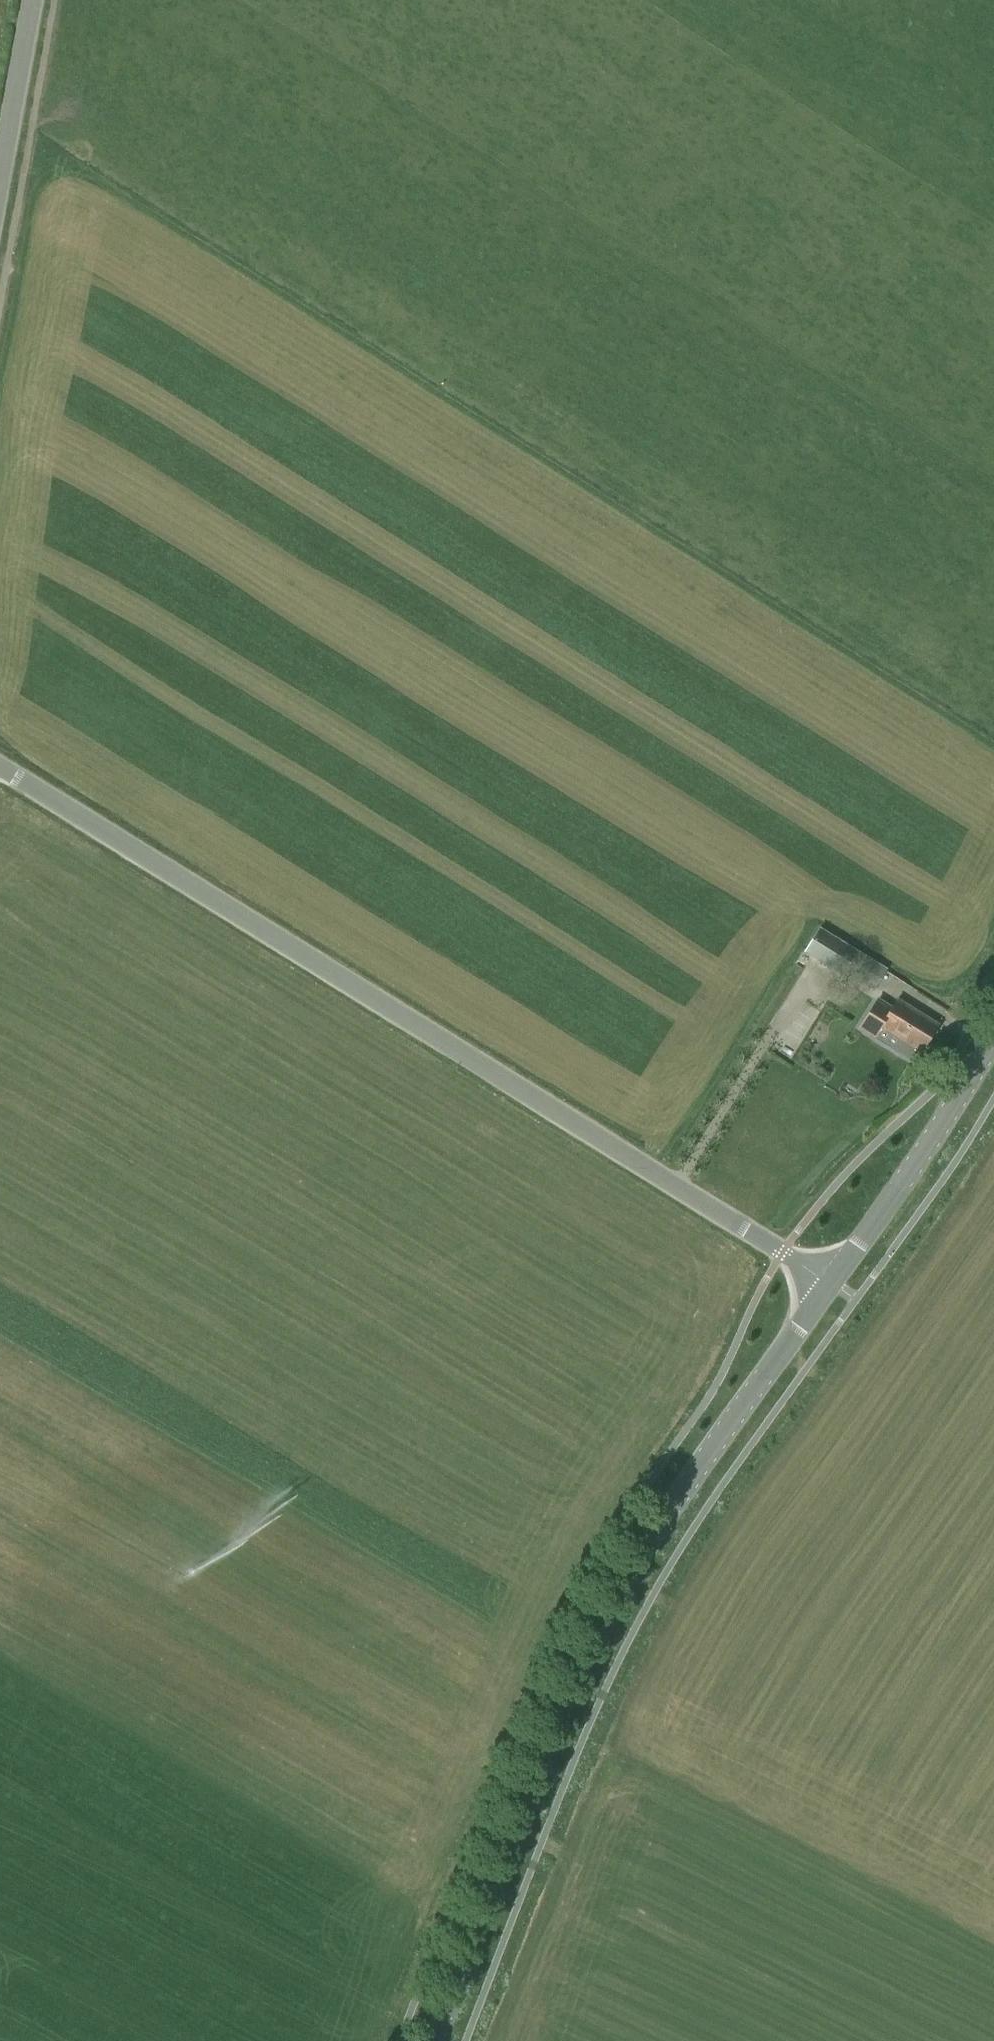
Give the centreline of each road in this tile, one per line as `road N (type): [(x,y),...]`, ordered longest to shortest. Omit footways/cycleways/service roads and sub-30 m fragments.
road 1 (unclassified): [(784,1250),(0,769)]
road 2 (tertiary): [(429,2040),(540,1745),(582,1657),(671,1501),(832,1283)]
road 3 (tertiary): [(832,1283),(927,1151),(993,1036)]
road 4 (unclassified): [(0,196),(37,0)]

